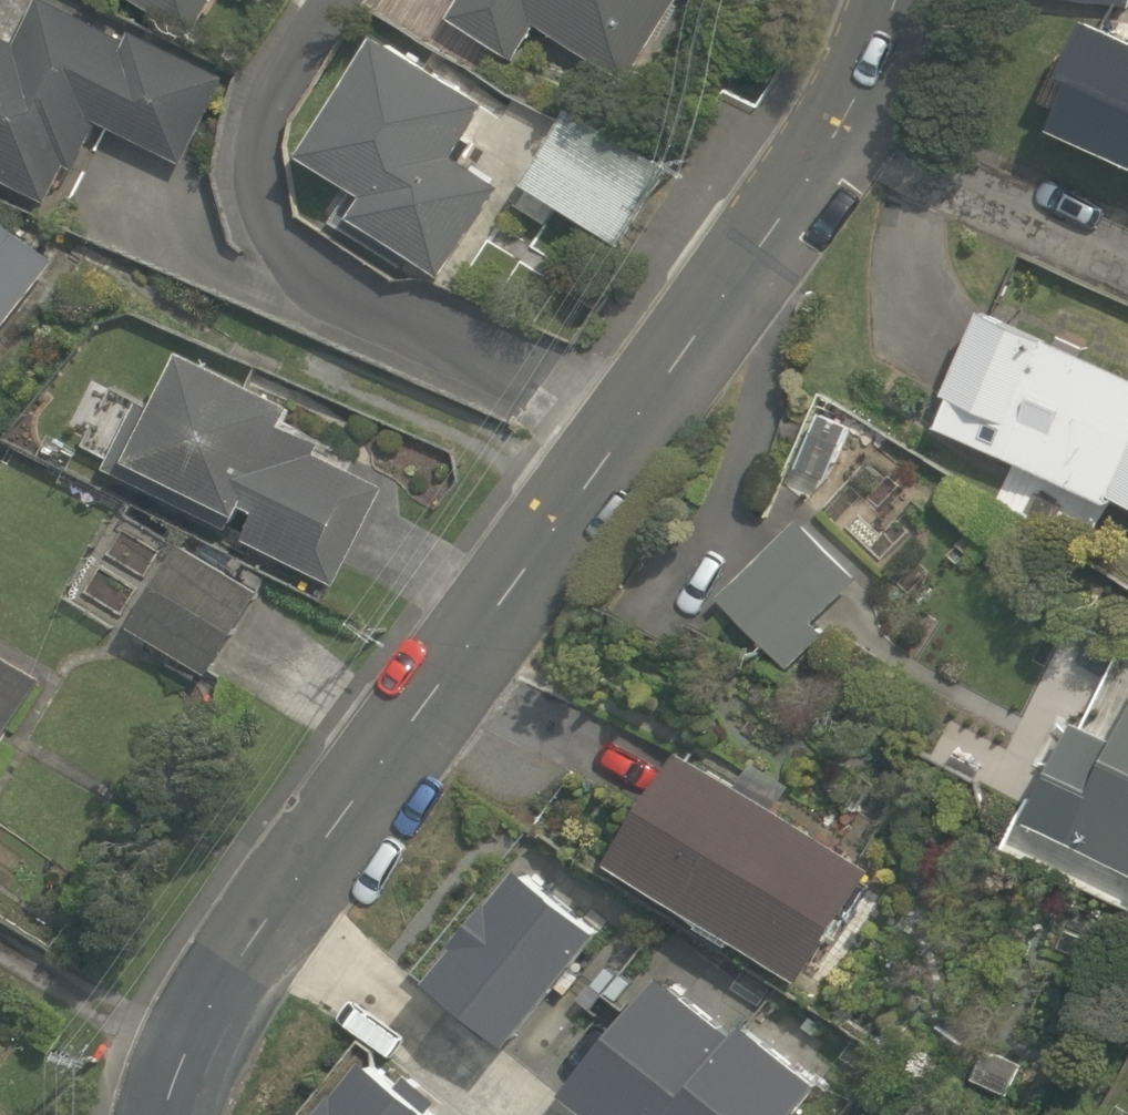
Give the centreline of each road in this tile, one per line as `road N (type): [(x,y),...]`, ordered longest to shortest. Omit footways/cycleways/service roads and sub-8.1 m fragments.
road 1 (tertiary): [(169,1114),(188,1056),(261,935),(842,126)]
road 2 (residential): [(1127,261),(842,126)]
road 3 (tertiary): [(842,126),(895,0)]

